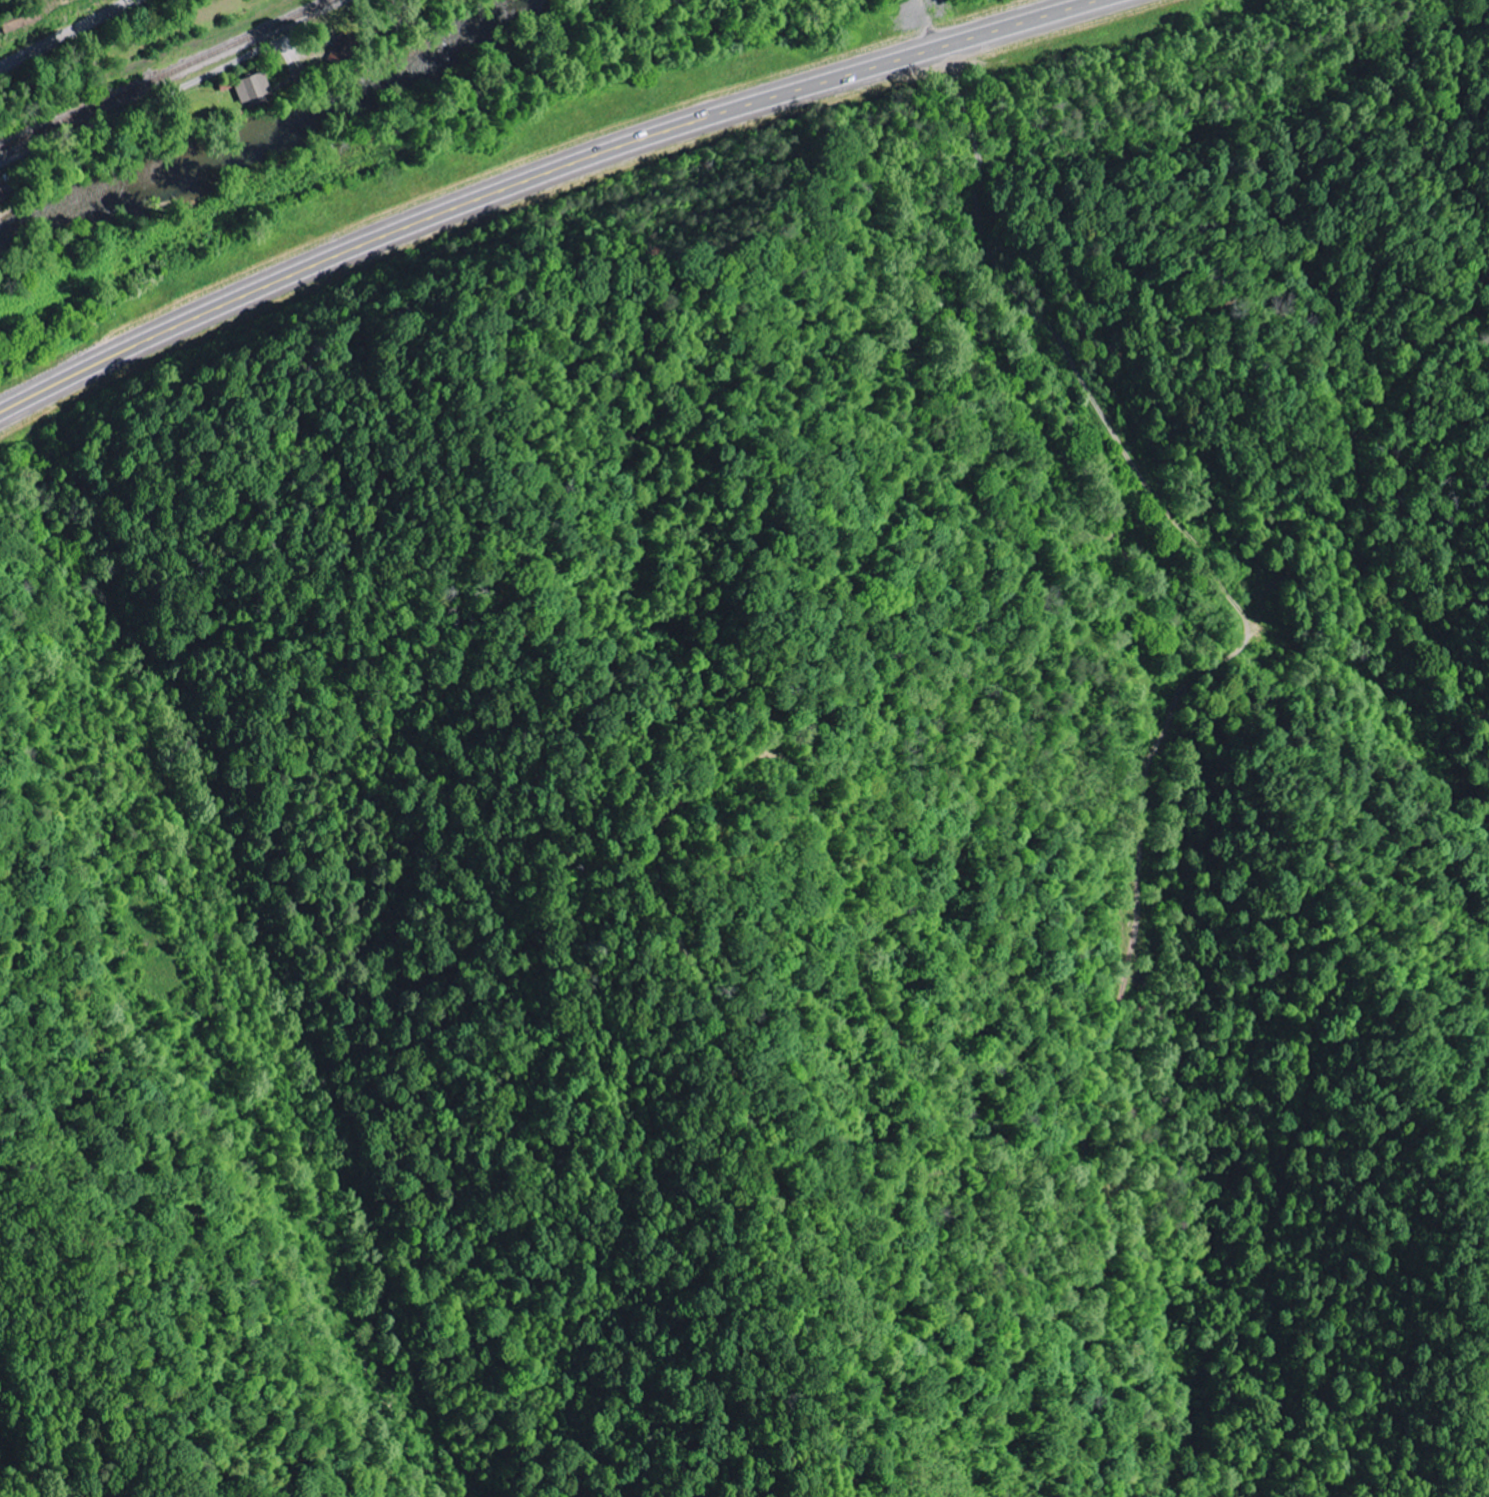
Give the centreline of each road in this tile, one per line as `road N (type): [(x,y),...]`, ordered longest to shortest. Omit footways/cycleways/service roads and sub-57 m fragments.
road 1 (trunk): [(0,414),(235,300),(488,196),(798,90),(1099,0)]
road 2 (residential): [(0,166),(269,51)]
road 3 (secondary): [(0,69),(139,0)]

